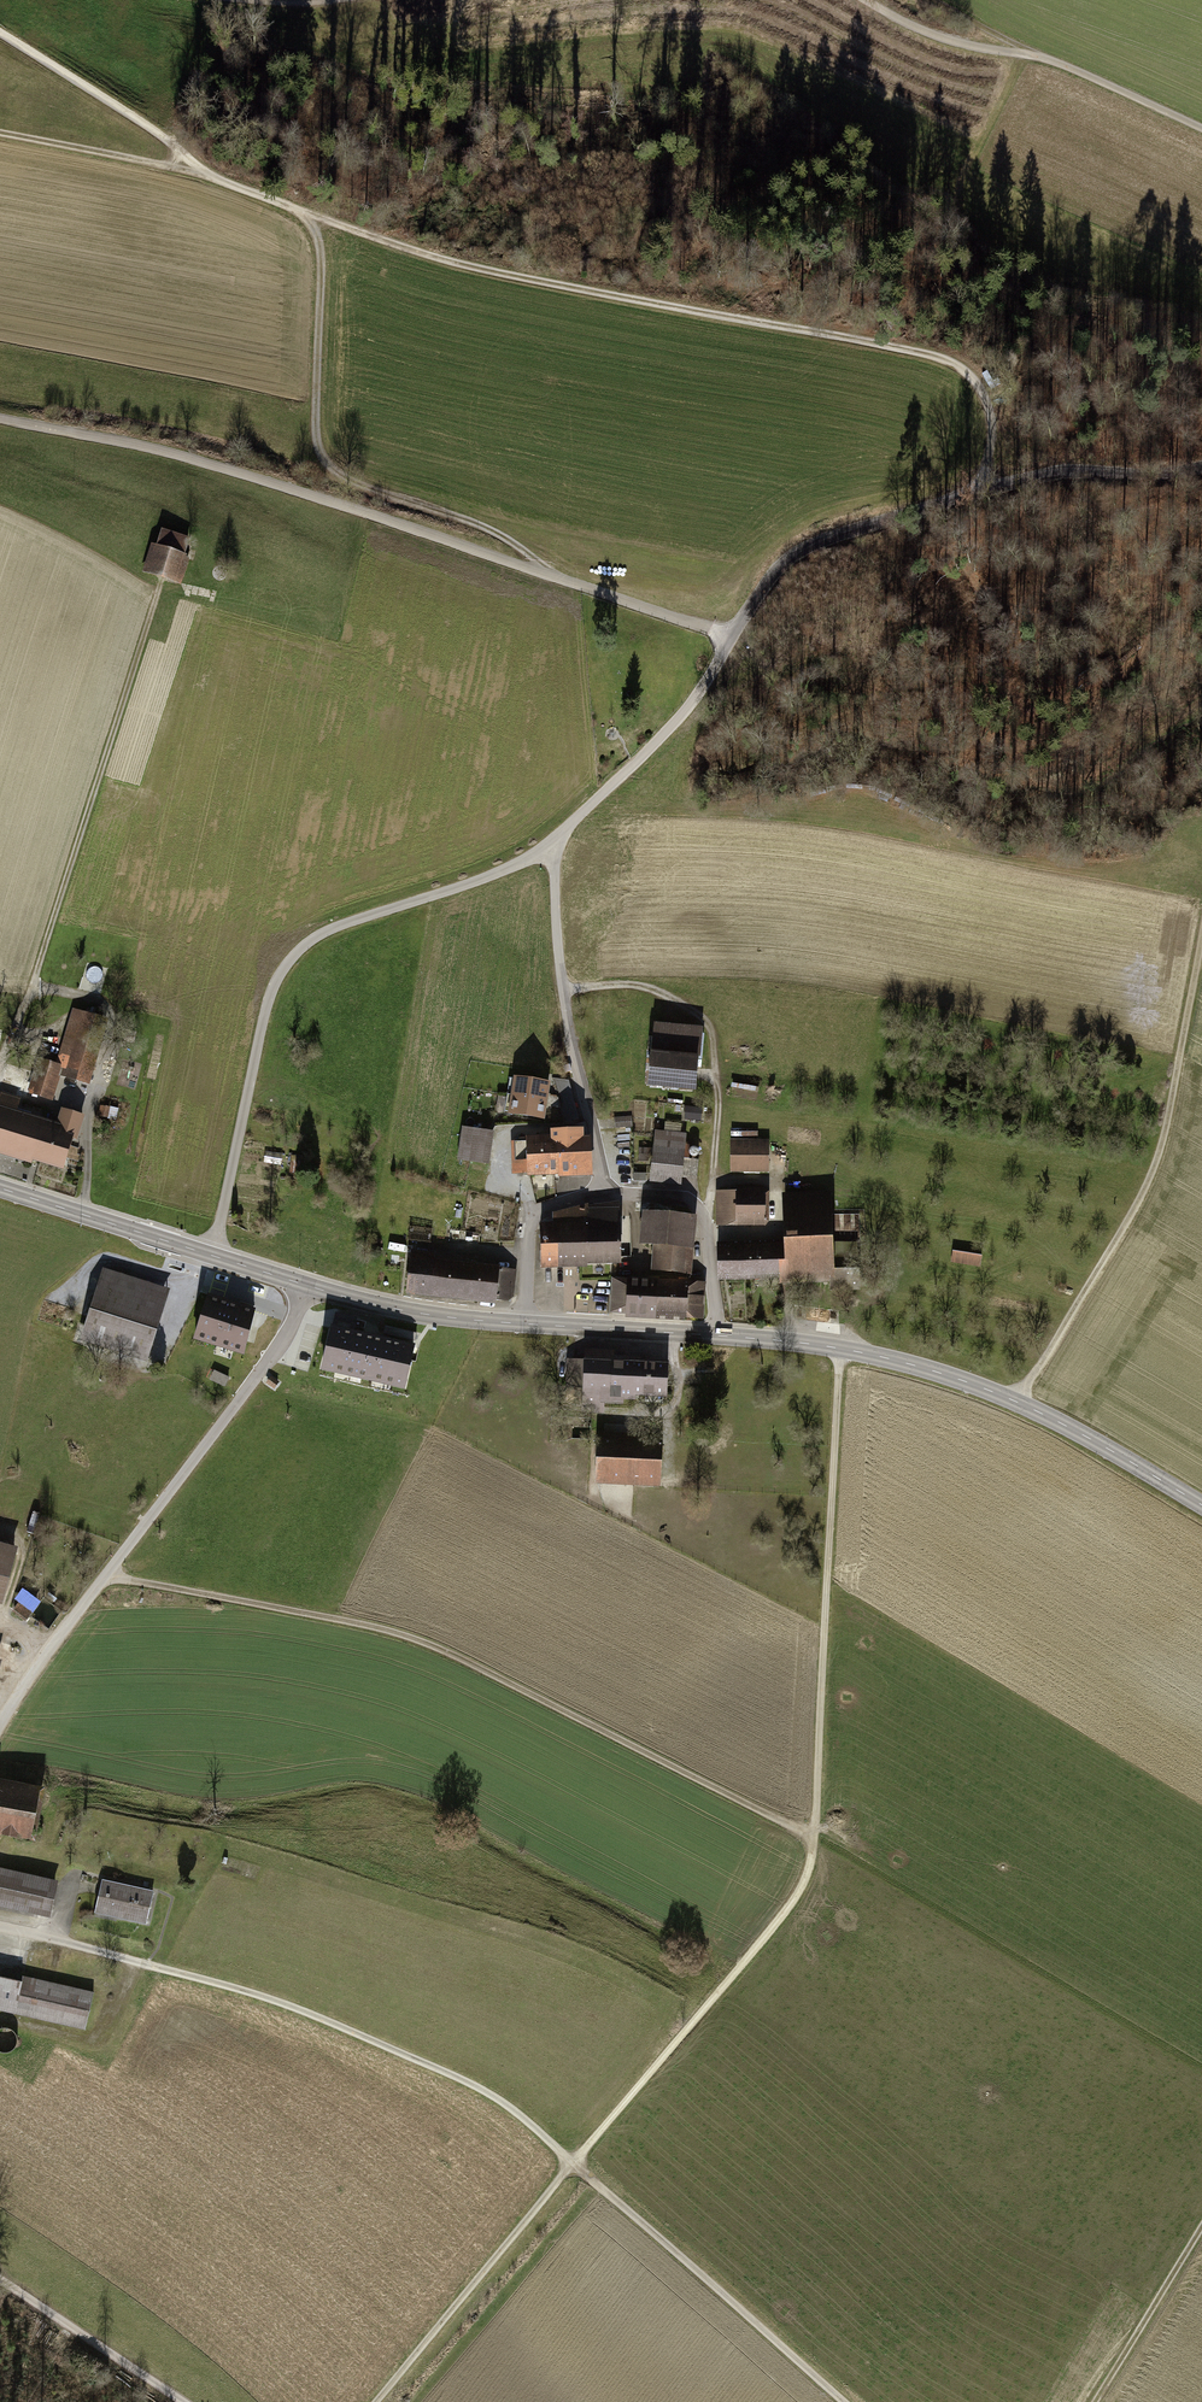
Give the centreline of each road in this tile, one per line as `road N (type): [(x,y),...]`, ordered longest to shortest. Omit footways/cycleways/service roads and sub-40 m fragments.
road 1 (track): [(841,1349),(811,1868),(796,1901),(377,2401)]
road 2 (track): [(62,1943),(286,2006),(474,2087),(522,2117),(842,2401)]
road 3 (track): [(305,214),(451,262),(948,361),(977,379),(992,410),(992,469),(976,493)]
road 4 (track): [(107,1578),(398,1636),(815,1839)]
road 5 (track): [(545,852),(333,931),(285,970),(270,1001),(214,1257)]
road 6 (track): [(0,421),(197,463),(554,578)]
road 7 (residential): [(306,1286),(286,1343),(0,1730)]
road 8 (tertiary): [(720,1336),(862,1353),(964,1381),(1084,1436),(1201,1505)]
road 9 (track): [(554,578),(481,528),(328,468),(318,413),(321,259),(305,214)]
road 10 (track): [(1015,1402),(1148,1189),(1168,1127),(1201,947)]
road 11 (track): [(163,581),(35,987)]
road 12 (residential): [(523,1324),(535,1216),(604,1192),(685,1203),(702,1215),(720,1336)]
road 13 (track): [(86,1216),(92,1105),(110,1020),(103,1002),(35,987),(0,1073)]
road 14 (track): [(866,0),(969,48),(1046,60),(1201,129)]
road 15 (track): [(604,1192),(563,987),(554,859),(545,852)]
road 16 (track): [(702,1215),(712,1198),(719,1116),(711,1028),(650,992),(563,987)]
road 17 (tertiary): [(0,1188),(306,1286)]
road 18 (track): [(252,190),(0,34)]
road 19 (track): [(976,493),(793,558),(735,639)]
road 20 (track): [(735,639),(658,746),(545,852)]
road 21 (track): [(0,135),(252,190)]
road 22 (track): [(976,493),(1076,473),(1155,474),(1201,465)]
road 23 (tertiary): [(306,1286),(390,1308),(523,1324)]
road 24 (residential): [(0,2282),(182,2401)]
road 25 (track): [(1096,2401),(1201,2229)]
road 26 (tertiary): [(523,1324),(720,1336)]
road 27 (track): [(554,578),(735,639)]
road 28 (track): [(1046,60),(925,0)]

